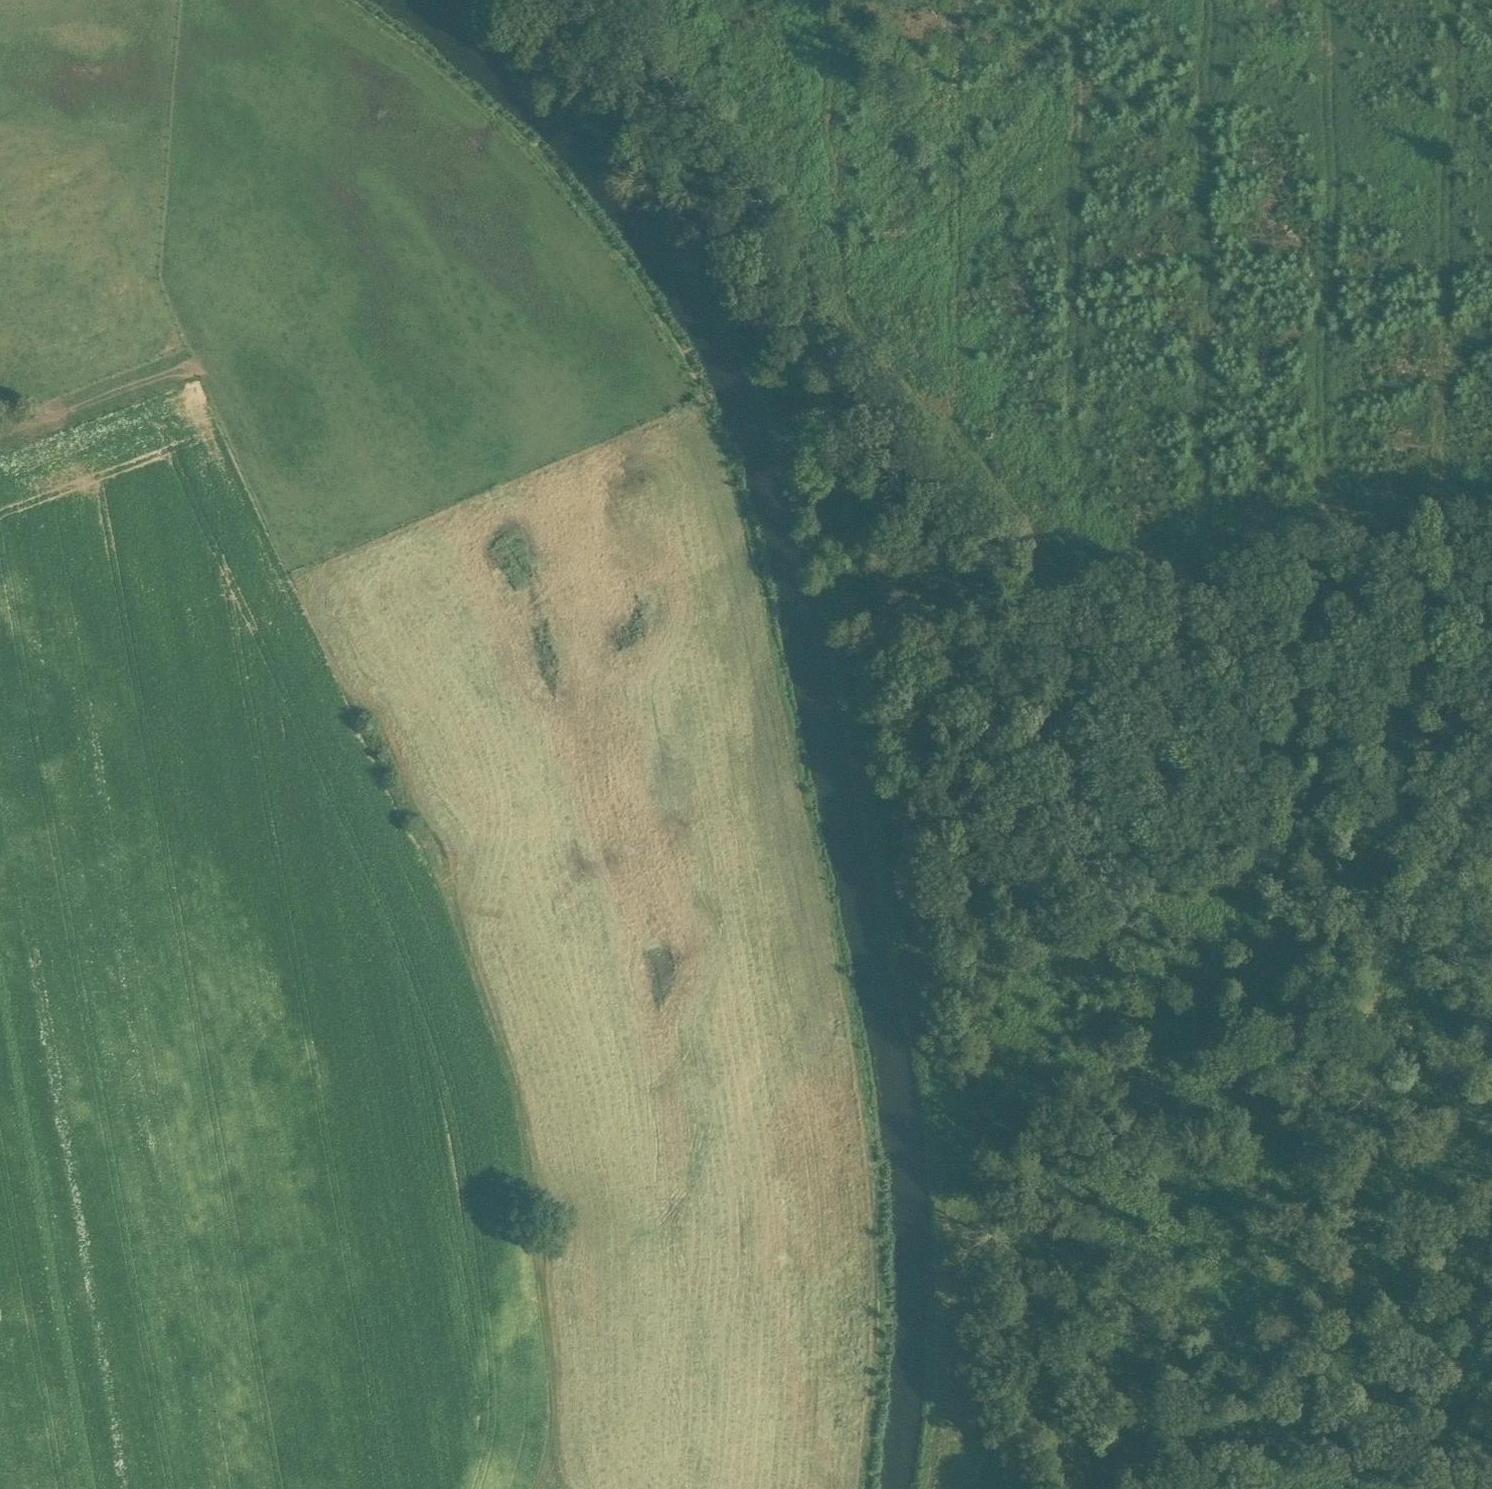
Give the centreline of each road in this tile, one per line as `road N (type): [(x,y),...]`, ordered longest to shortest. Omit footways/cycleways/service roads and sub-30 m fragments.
road 1 (track): [(997,535),(682,145),(646,83),(625,0)]
road 2 (track): [(541,1488),(561,1406),(522,1117),(450,883)]

